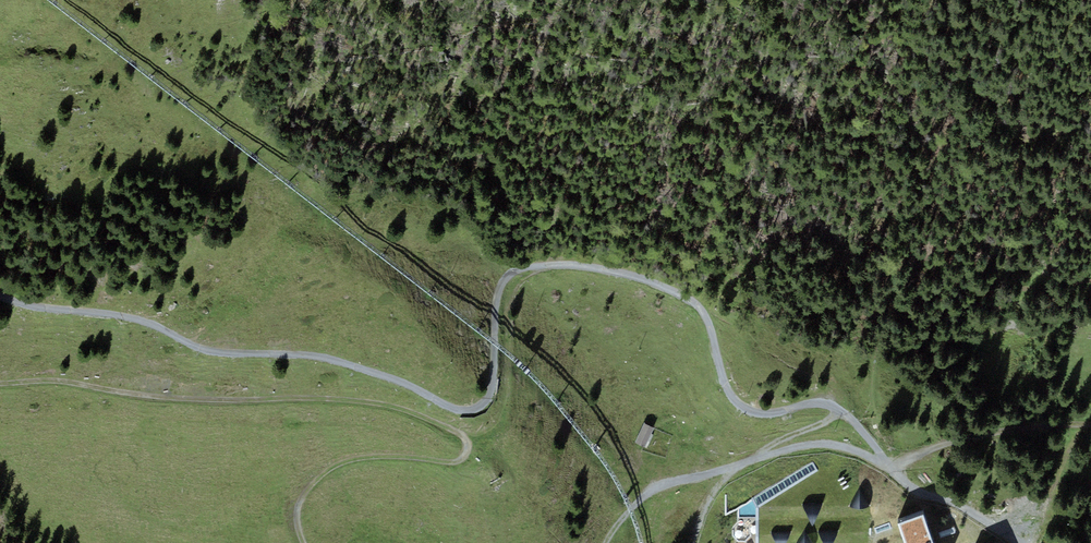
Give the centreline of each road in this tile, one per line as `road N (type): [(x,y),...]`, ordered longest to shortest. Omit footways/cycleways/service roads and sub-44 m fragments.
road 1 (track): [(0,302),(116,316),(204,354),(342,364),(457,412),(477,407),(488,383),(497,295),(509,271),(570,265),(615,271),(692,302),(705,315),(727,398),(747,411),(817,403),(839,409),(917,490),(1016,542)]
road 2 (track): [(300,542),(294,506),(334,467),(381,457),(448,462),(460,460),(462,444),(425,419),(371,404),(172,400),(58,383),(0,386)]
road 3 (track): [(887,467),(831,446),(768,452),(663,484),(605,542)]
road 4 (track): [(887,467),(951,437),(1004,427),(1090,428)]

